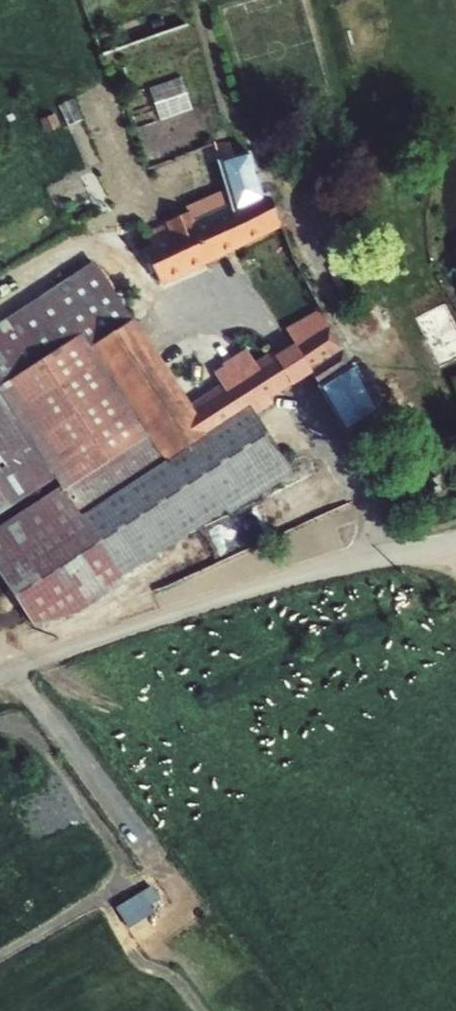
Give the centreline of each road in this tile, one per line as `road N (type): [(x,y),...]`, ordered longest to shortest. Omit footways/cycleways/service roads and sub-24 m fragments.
road 1 (unclassified): [(455,541),(271,583),(0,669)]
road 2 (track): [(0,954),(92,900),(105,904),(141,963),(172,973),(200,1010)]

